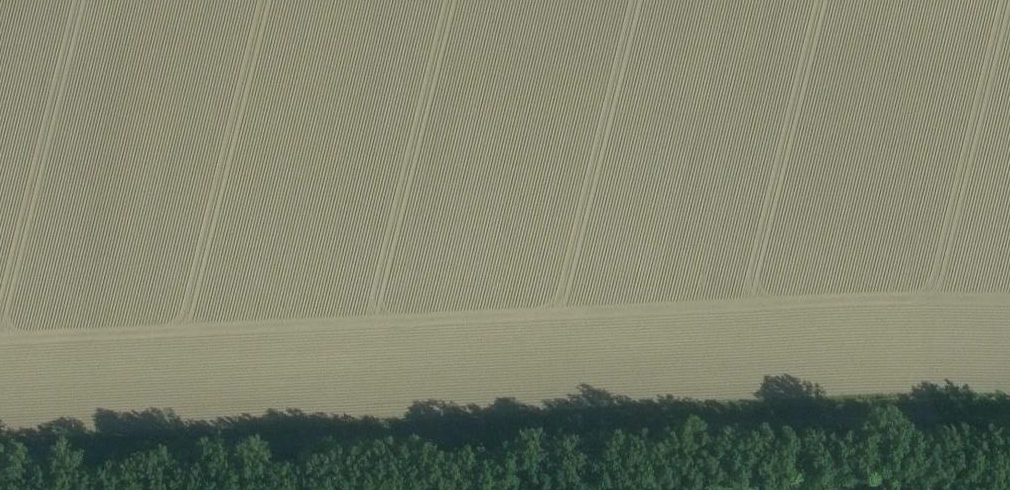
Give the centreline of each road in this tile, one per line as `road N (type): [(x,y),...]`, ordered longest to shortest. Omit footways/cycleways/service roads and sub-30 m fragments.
road 1 (track): [(1009,436),(0,477)]
road 2 (track): [(1009,392),(0,430)]

